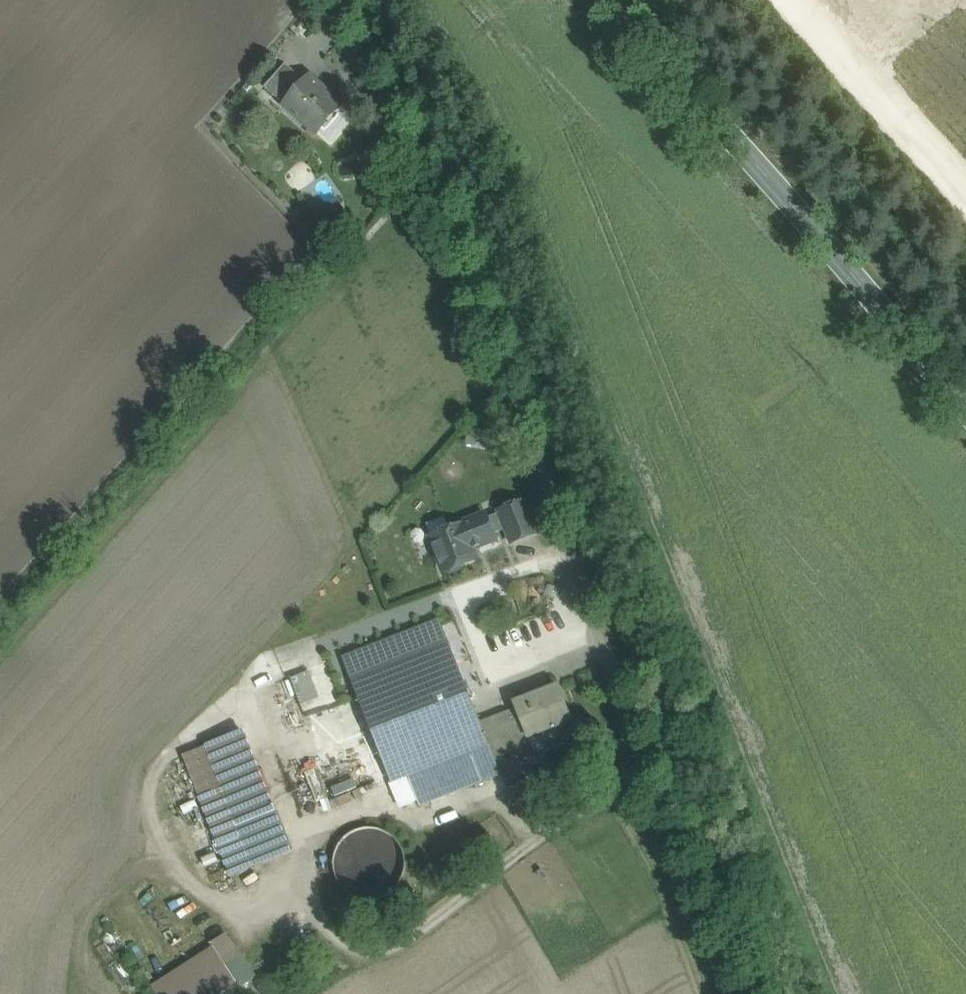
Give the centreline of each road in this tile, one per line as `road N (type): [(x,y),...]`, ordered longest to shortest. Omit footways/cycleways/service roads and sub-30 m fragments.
road 1 (unclassified): [(314,0),(424,164),(500,331),(726,993)]
road 2 (tertiary): [(965,400),(620,0)]
road 3 (track): [(965,199),(790,0)]

